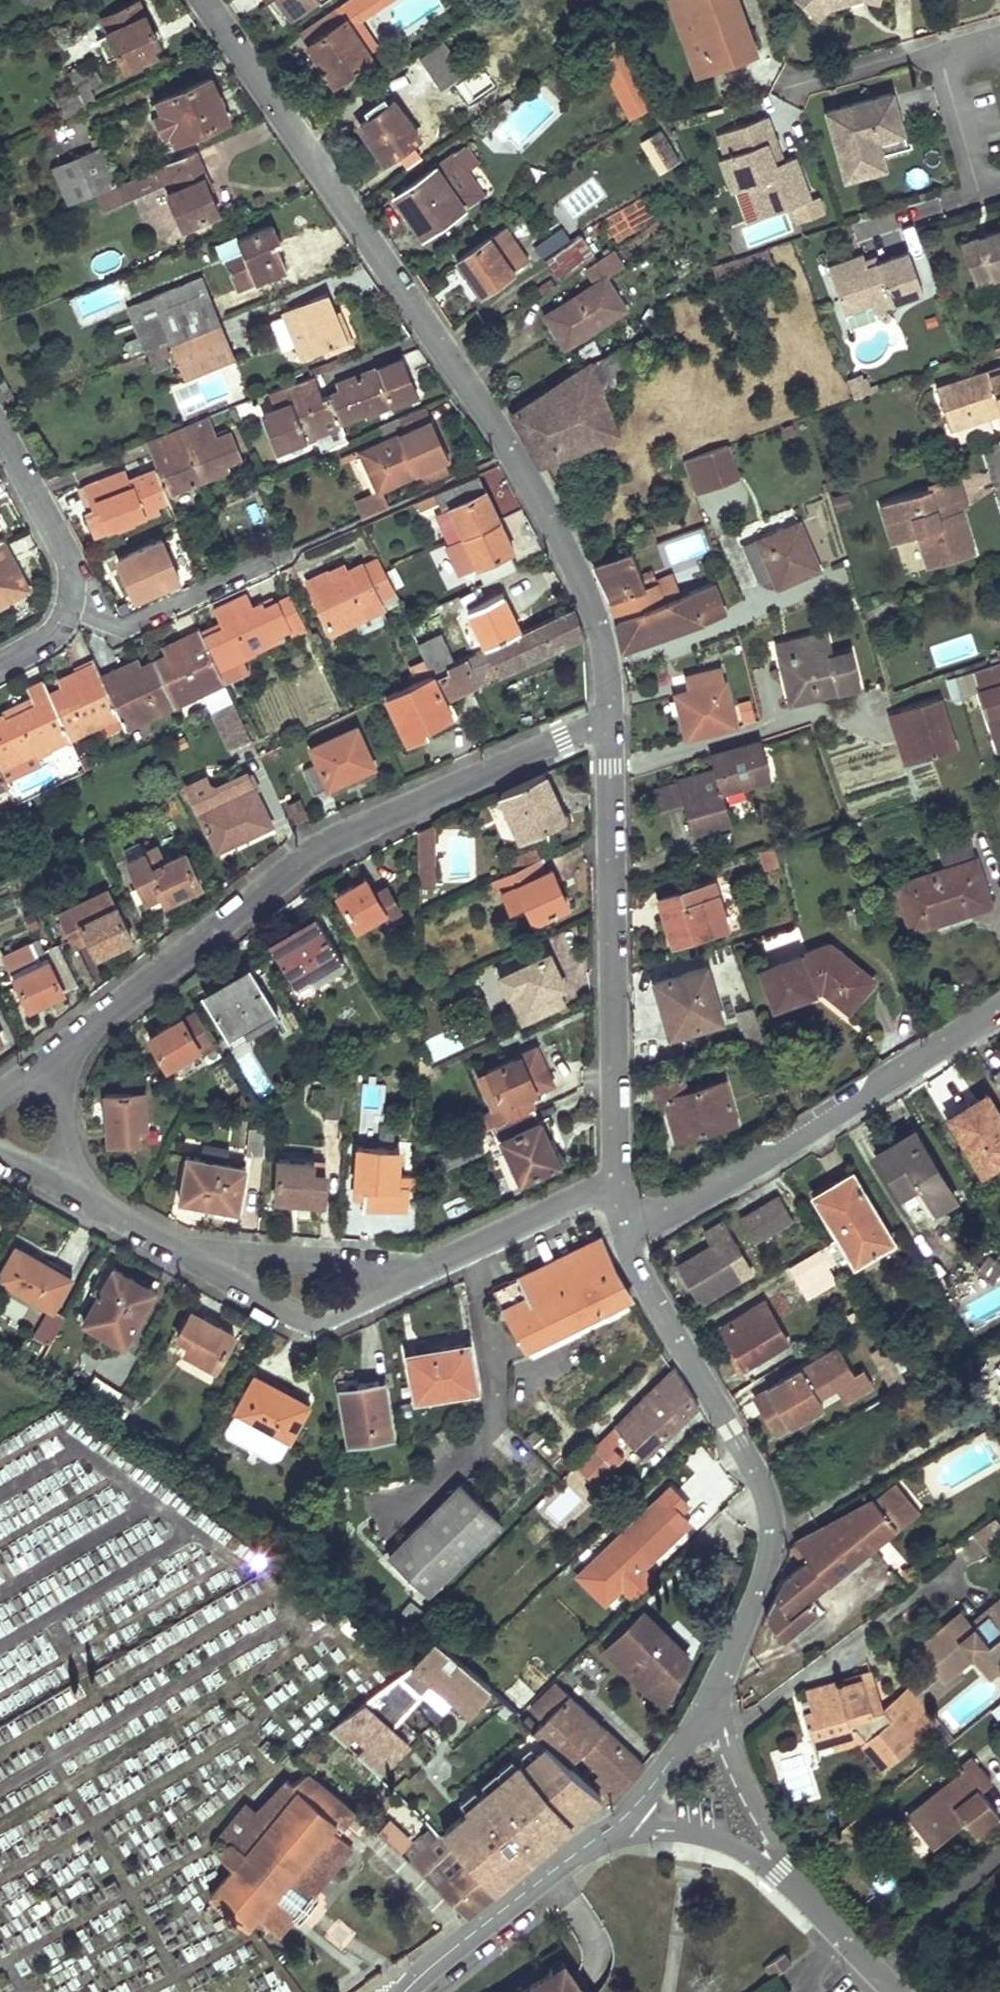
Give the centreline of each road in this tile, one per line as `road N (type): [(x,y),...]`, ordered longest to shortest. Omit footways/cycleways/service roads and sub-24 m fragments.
road 1 (residential): [(609,719),(601,635),(542,503),(203,0)]
road 2 (residential): [(60,1053),(331,841),(609,719)]
road 3 (residential): [(716,1699),(770,1550),(770,1523),(763,1489),(627,1240)]
road 4 (residential): [(612,1184),(609,719)]
road 5 (residential): [(999,1009),(627,1240)]
road 6 (residential): [(404,1991),(626,1820)]
road 7 (residential): [(429,1270),(312,1323),(197,1258)]
road 8 (residential): [(69,605),(132,627),(295,552)]
road 9 (residential): [(197,1258),(429,1270)]
road 10 (residential): [(797,85),(999,28)]
road 11 (unclassified): [(795,1884),(728,1750),(716,1699)]
road 12 (residential): [(612,1184),(429,1270)]
road 13 (residential): [(0,430),(64,549),(69,605)]
road 14 (residential): [(795,1884),(742,1846),(626,1820)]
road 15 (residential): [(889,1987),(914,1932),(999,1853)]
road 16 (residential): [(626,1820),(716,1699)]
road 17 (residential): [(86,1198),(65,1154),(60,1053)]
road 18 (residential): [(889,1987),(795,1884)]
road 19 (residential): [(197,1258),(86,1198)]

